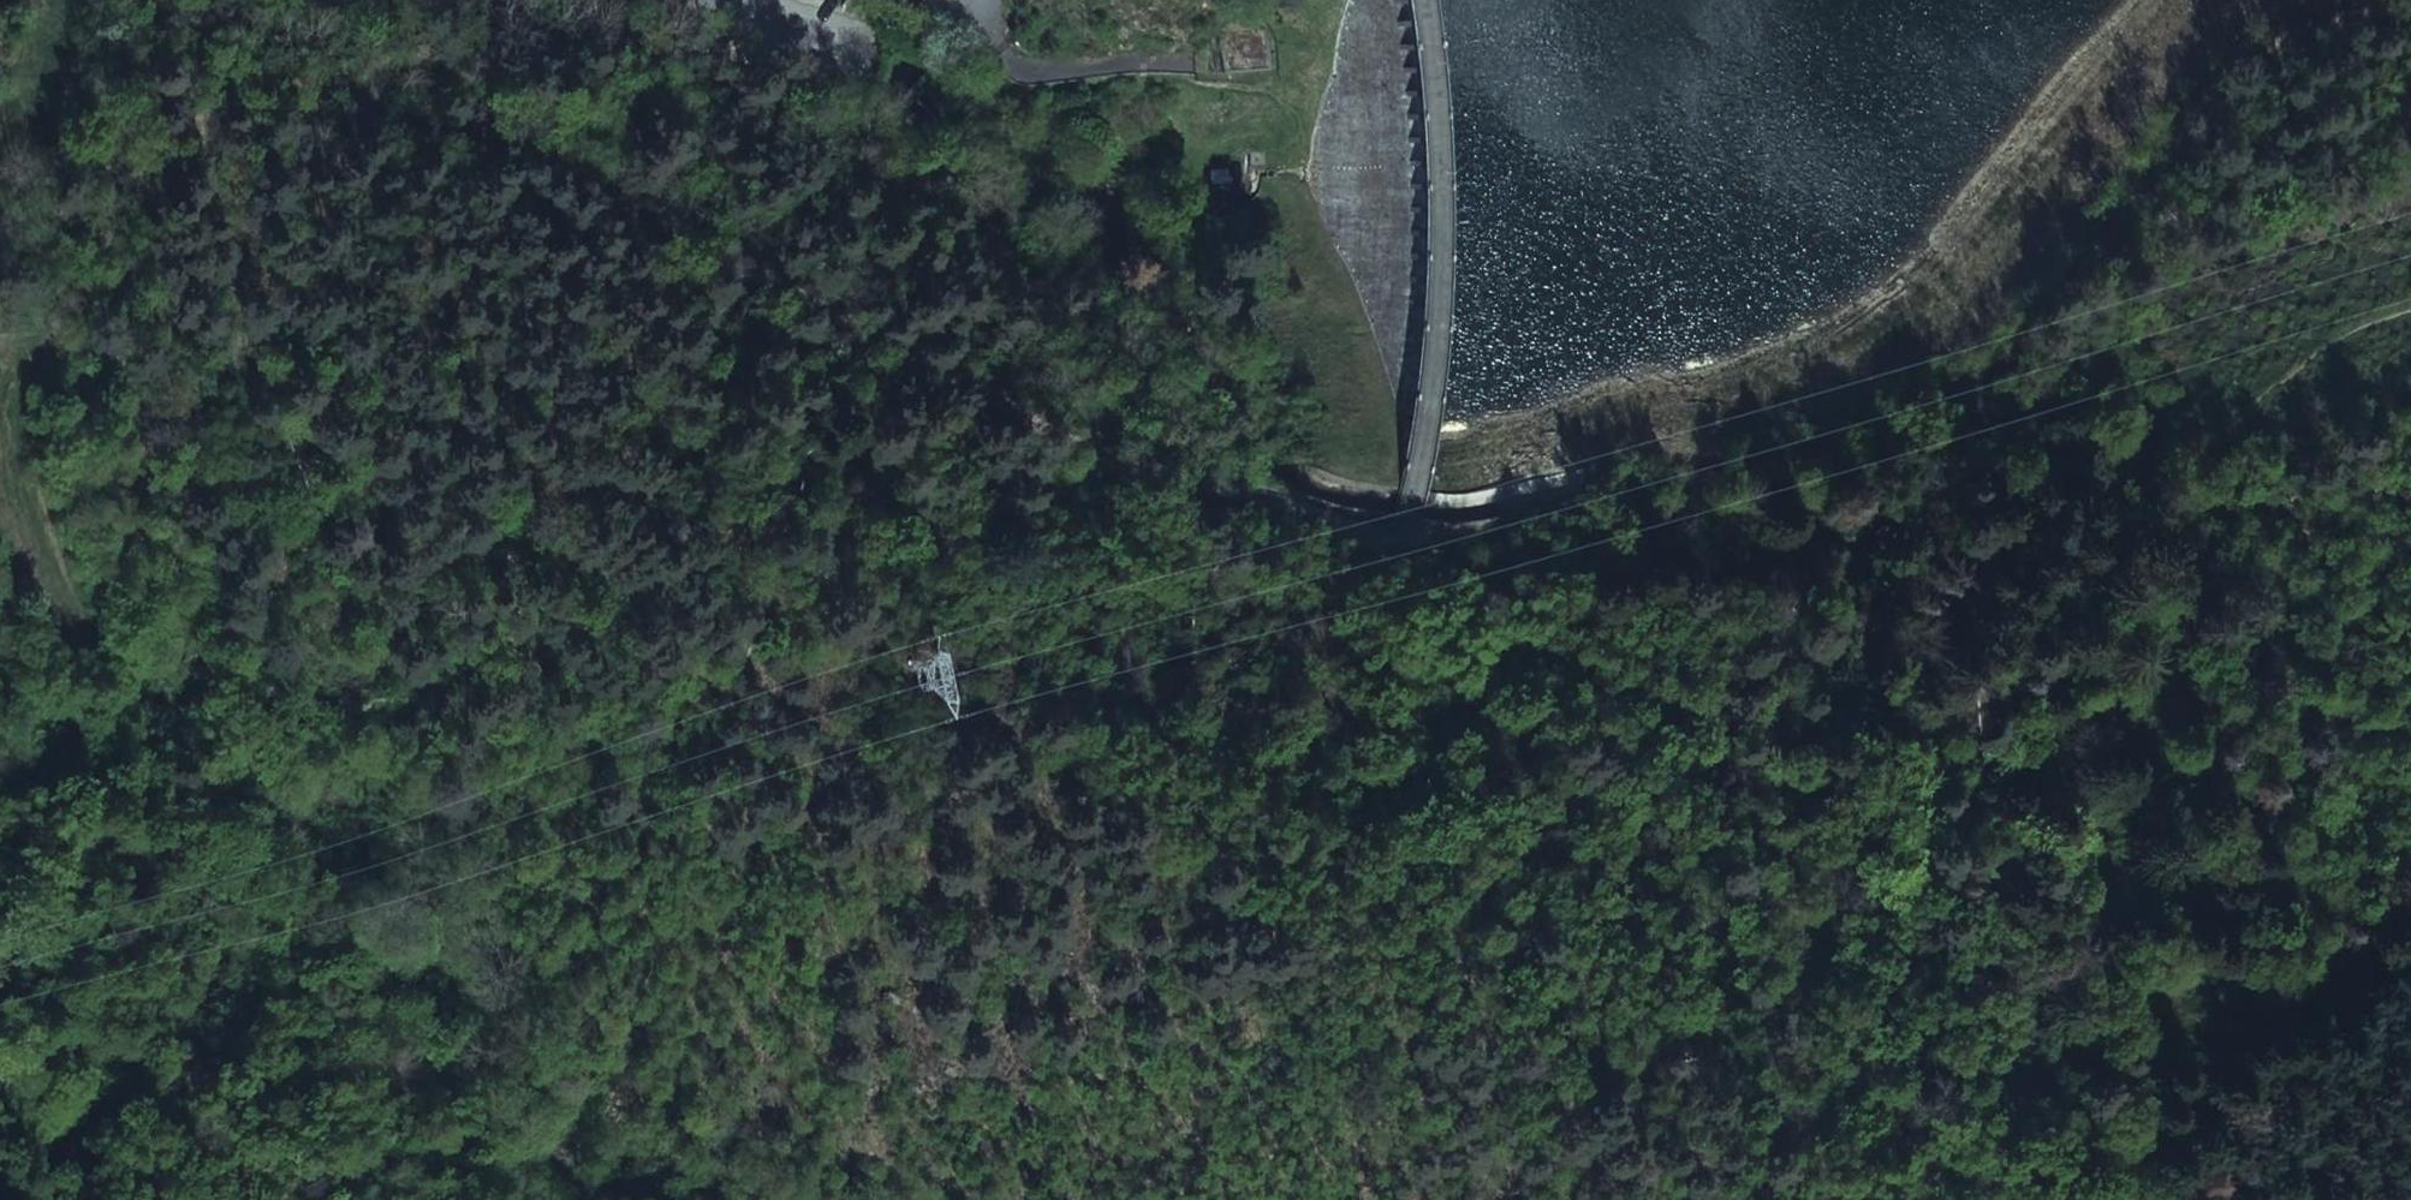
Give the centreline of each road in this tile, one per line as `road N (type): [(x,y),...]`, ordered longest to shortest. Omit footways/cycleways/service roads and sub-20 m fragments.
road 1 (track): [(652,1199),(222,767),(161,768),(90,707),(2,372),(91,295),(157,177),(277,64),(400,97)]
road 2 (residential): [(718,0),(876,80)]

